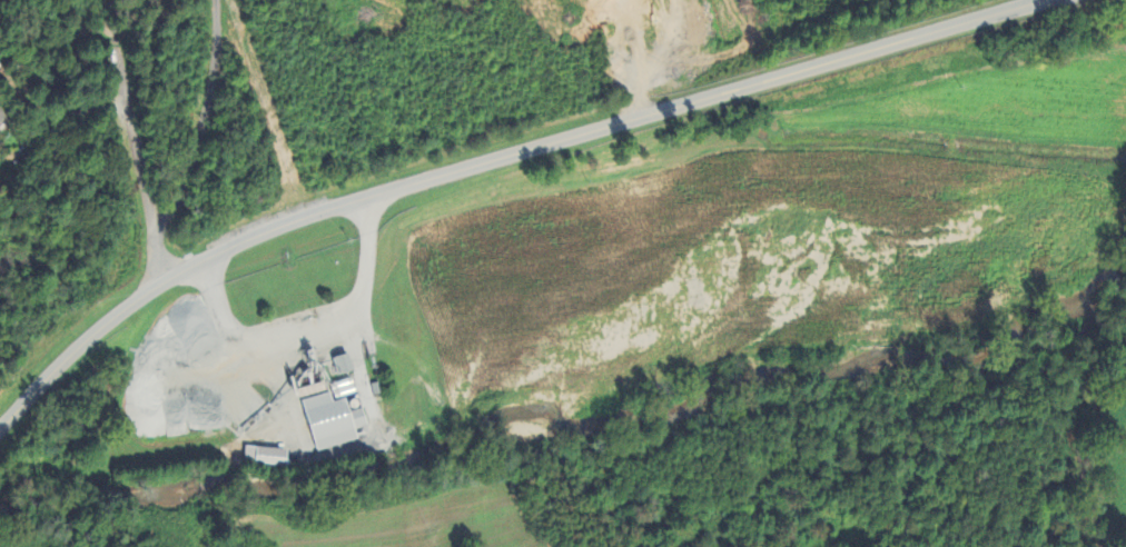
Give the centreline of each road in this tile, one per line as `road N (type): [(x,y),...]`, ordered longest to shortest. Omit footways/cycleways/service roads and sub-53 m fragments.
road 1 (residential): [(0,426),(115,311),(175,267),(290,219),(1017,0)]

